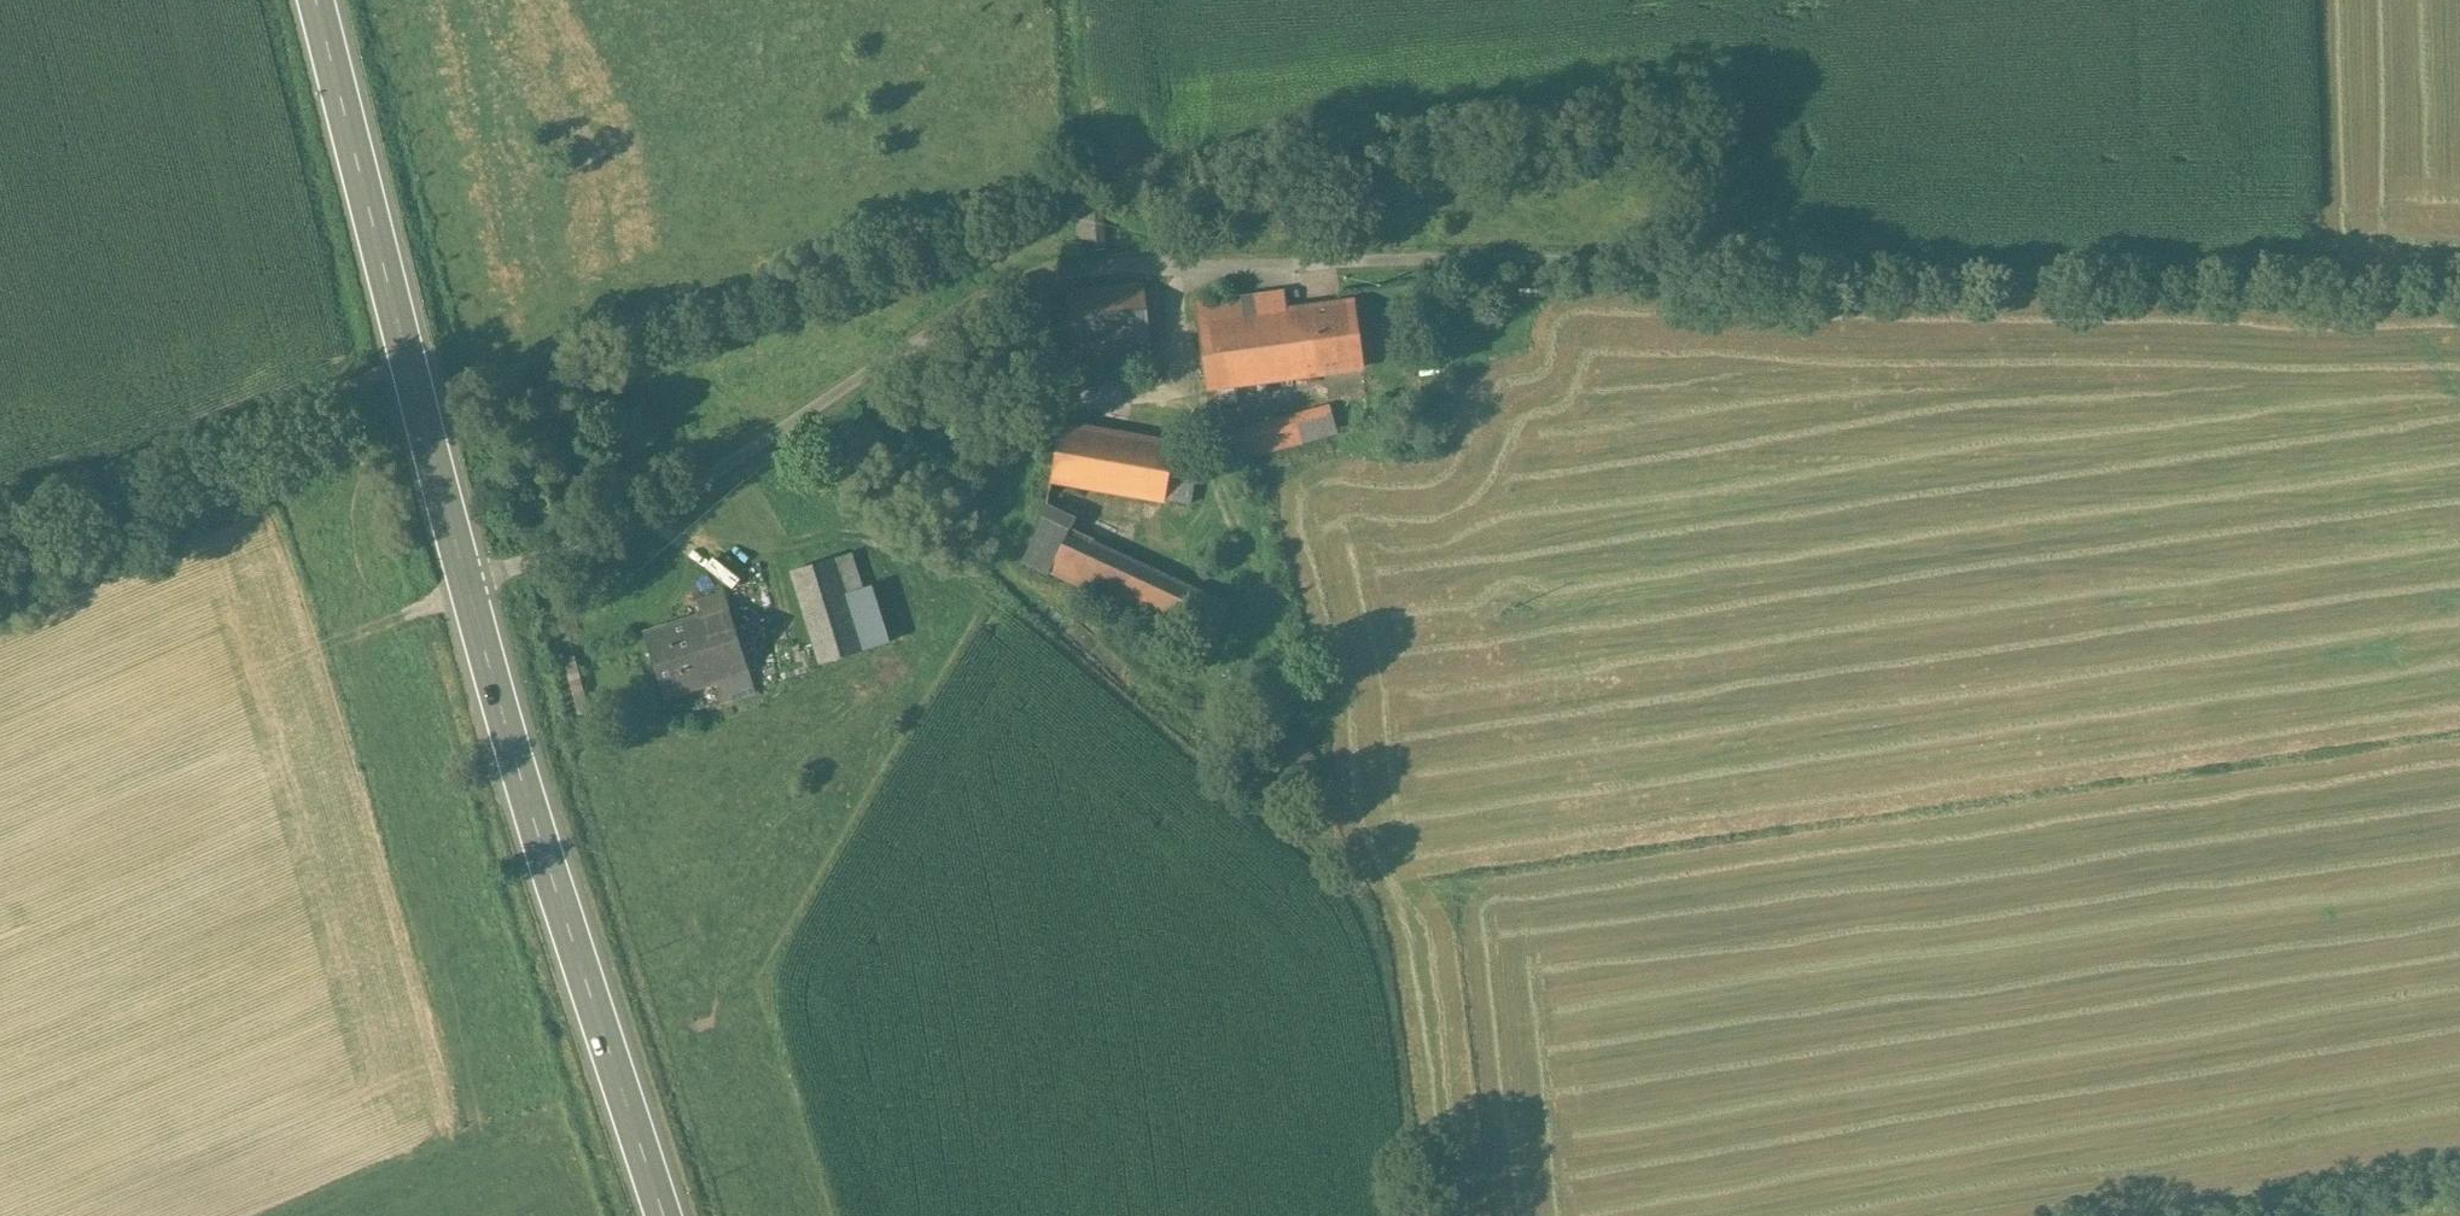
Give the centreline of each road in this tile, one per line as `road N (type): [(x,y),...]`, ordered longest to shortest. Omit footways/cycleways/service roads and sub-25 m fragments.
road 1 (primary): [(664,1215),(522,768),(314,0)]

